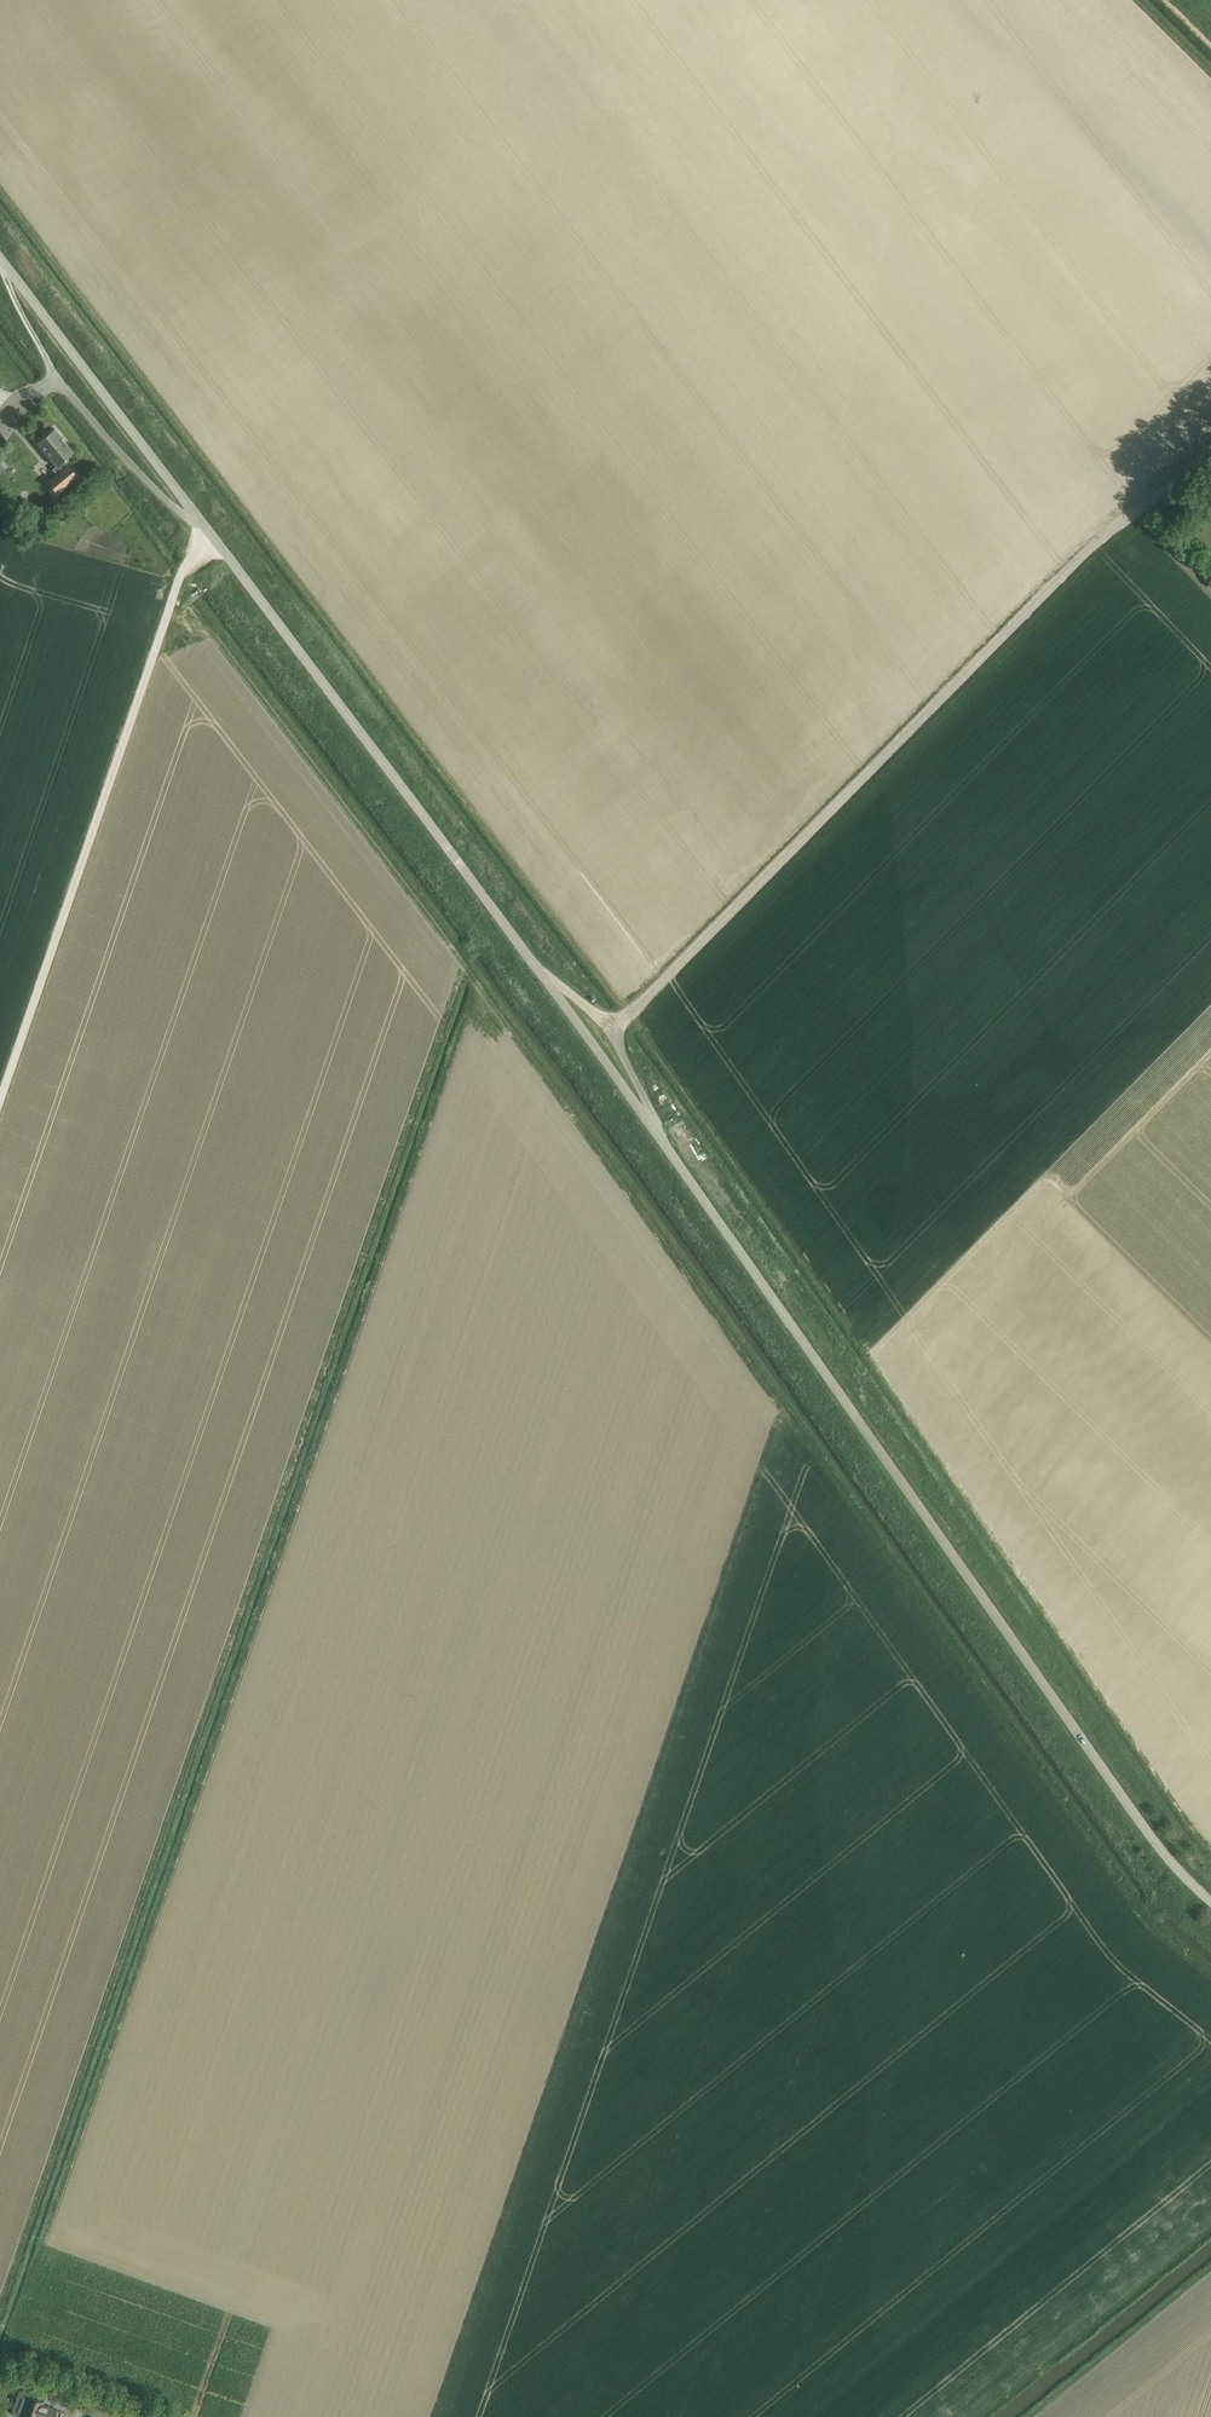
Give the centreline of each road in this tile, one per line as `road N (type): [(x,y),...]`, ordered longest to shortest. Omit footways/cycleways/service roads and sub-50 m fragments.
road 1 (unclassified): [(1210,1901),(1155,1842),(659,1136)]
road 2 (unclassified): [(538,969),(0,259)]
road 3 (unclassified): [(612,1030),(1090,548),(1210,448)]
road 4 (unclassified): [(659,1136),(538,969)]

